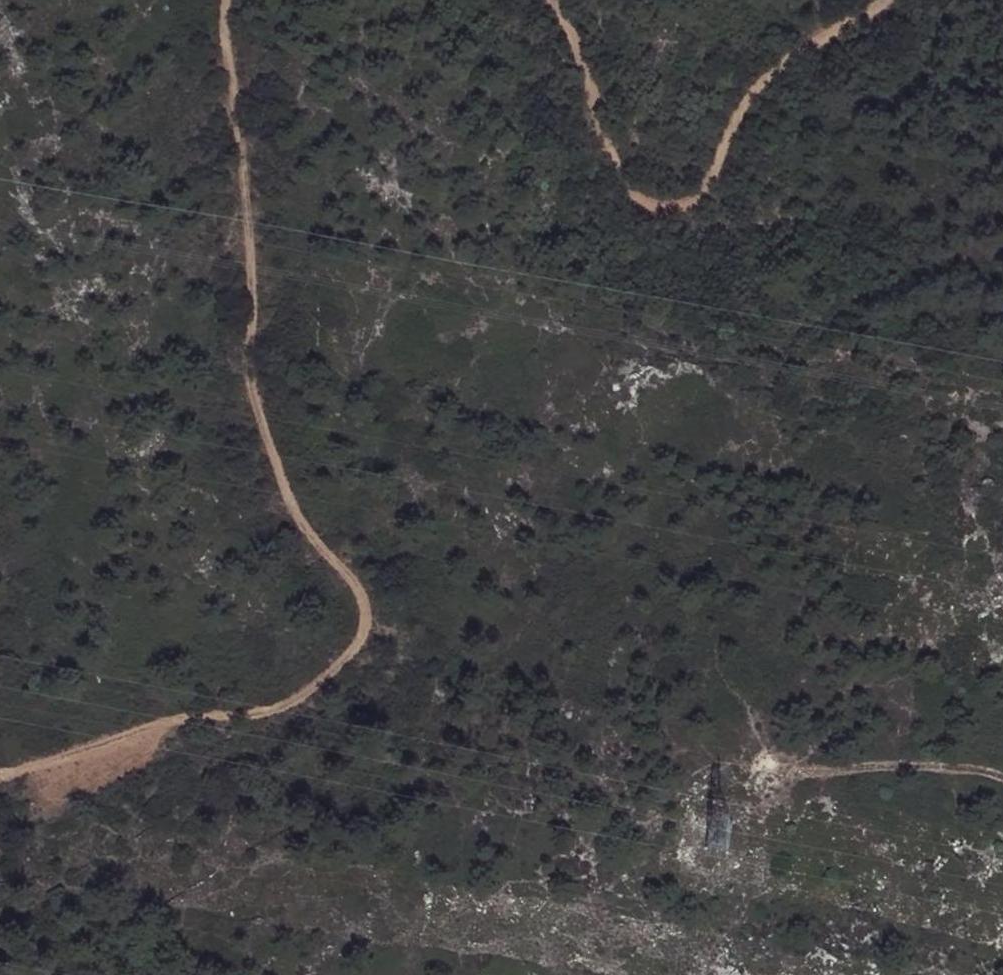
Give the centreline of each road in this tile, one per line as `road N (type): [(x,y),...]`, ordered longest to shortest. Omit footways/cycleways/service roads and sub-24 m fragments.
road 1 (track): [(0,768),(178,718),(270,710),(296,699),(360,643),(359,588),(298,519),(251,382),(254,322),(222,0)]
road 2 (track): [(556,0),(597,125),(642,207),(664,211),(685,209),(703,186),(753,81),(889,0)]
road 3 (track): [(1002,779),(975,768),(814,770)]

